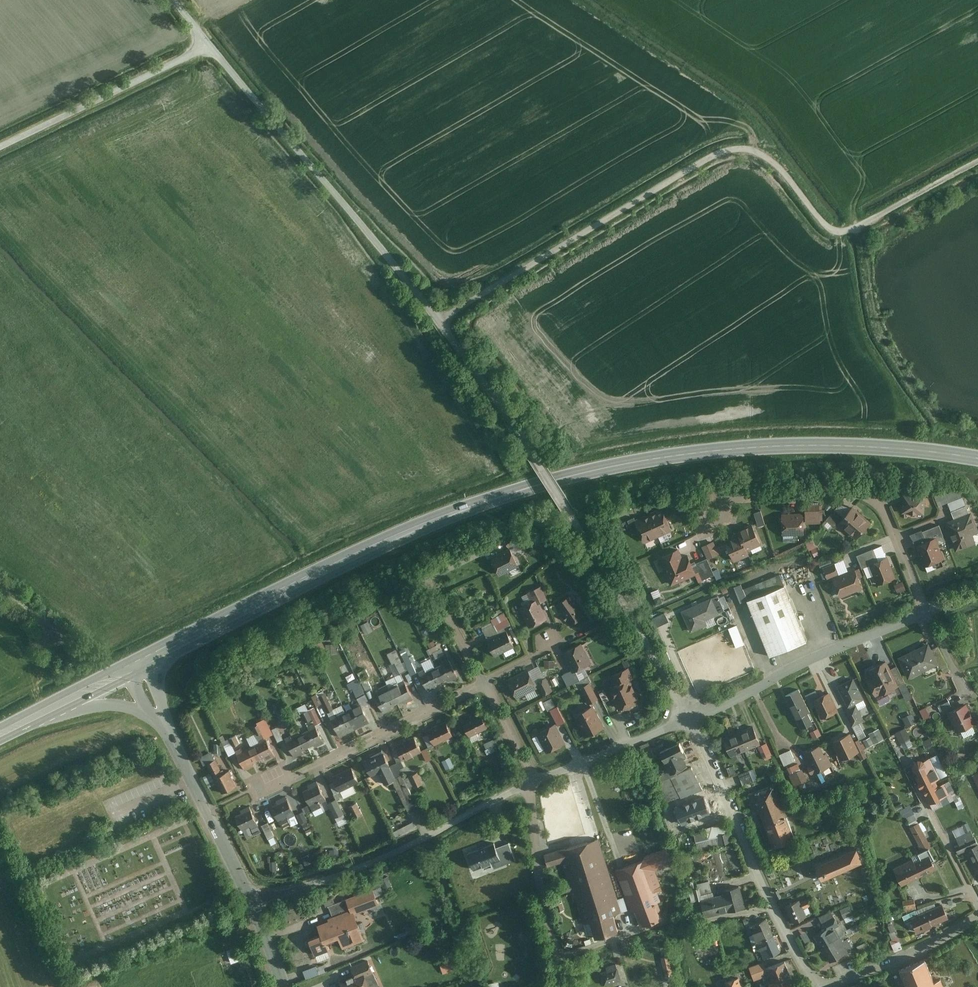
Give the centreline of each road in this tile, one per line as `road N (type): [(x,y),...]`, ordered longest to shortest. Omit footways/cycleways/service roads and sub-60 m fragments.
road 1 (secondary): [(137,664),(407,531),(586,472),(803,445),(977,458)]
road 2 (residential): [(688,720),(519,429),(442,320),(212,44)]
road 3 (track): [(442,320),(719,154),(756,155),(816,220),(841,234),(977,162)]
road 4 (residential): [(253,904),(400,851),(529,783)]
road 5 (residential): [(928,611),(890,520),(867,498),(696,503)]
road 6 (residential): [(688,720),(928,611)]
road 7 (residential): [(257,786),(486,682)]
road 8 (unclassified): [(212,44),(0,149)]
road 9 (residential): [(559,959),(625,934),(772,904)]
road 10 (residential): [(772,904),(688,720)]
road 11 (residential): [(253,904),(171,738)]
road 12 (residential): [(529,783),(539,882),(559,959)]
road 13 (residential): [(816,985),(977,916)]
road 14 (residential): [(536,780),(688,720)]
road 15 (secondary): [(22,722),(129,709),(171,738)]
road 16 (secondary): [(22,722),(137,664)]

